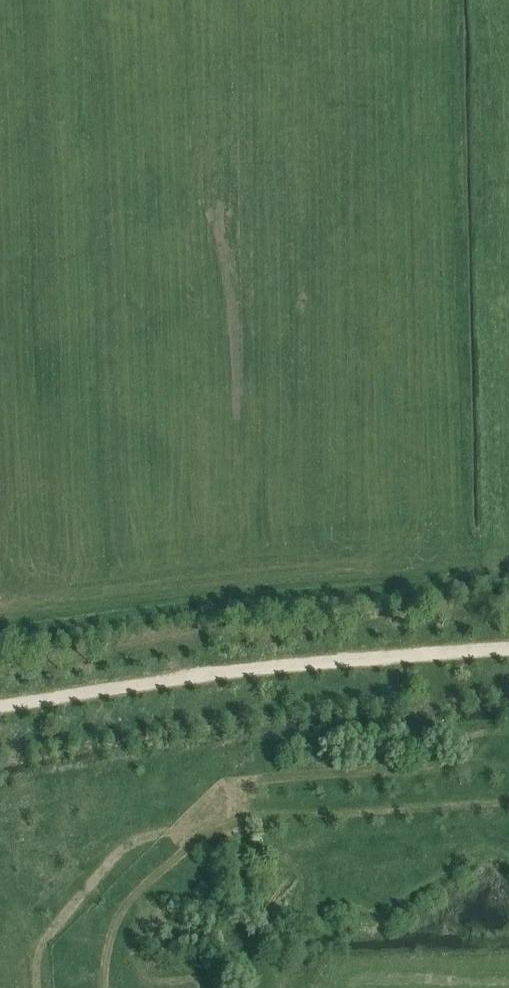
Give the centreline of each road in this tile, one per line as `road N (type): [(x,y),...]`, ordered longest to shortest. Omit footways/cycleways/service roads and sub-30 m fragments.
road 1 (track): [(508,648),(271,667),(0,707)]

